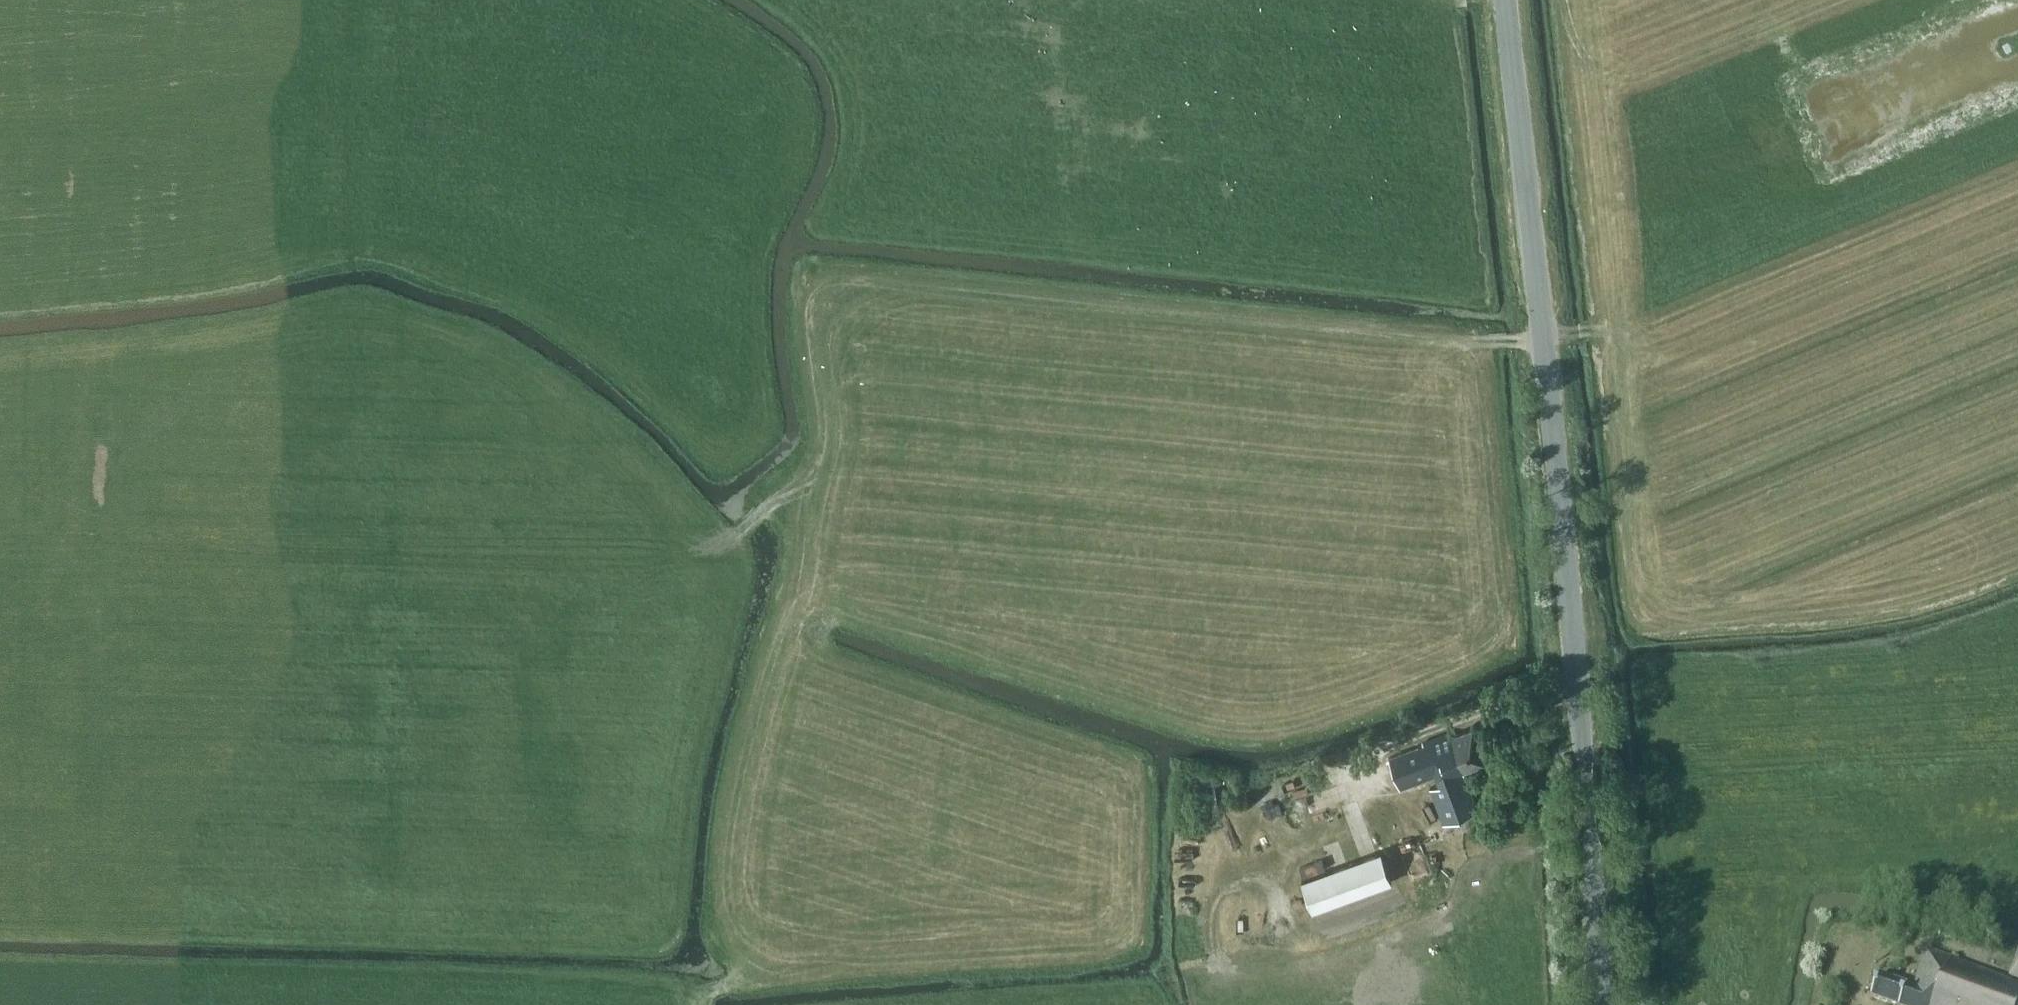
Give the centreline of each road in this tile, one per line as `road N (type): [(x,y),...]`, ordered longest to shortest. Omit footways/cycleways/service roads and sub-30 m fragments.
road 1 (secondary): [(1602,1004),(1570,590),(1505,0)]

